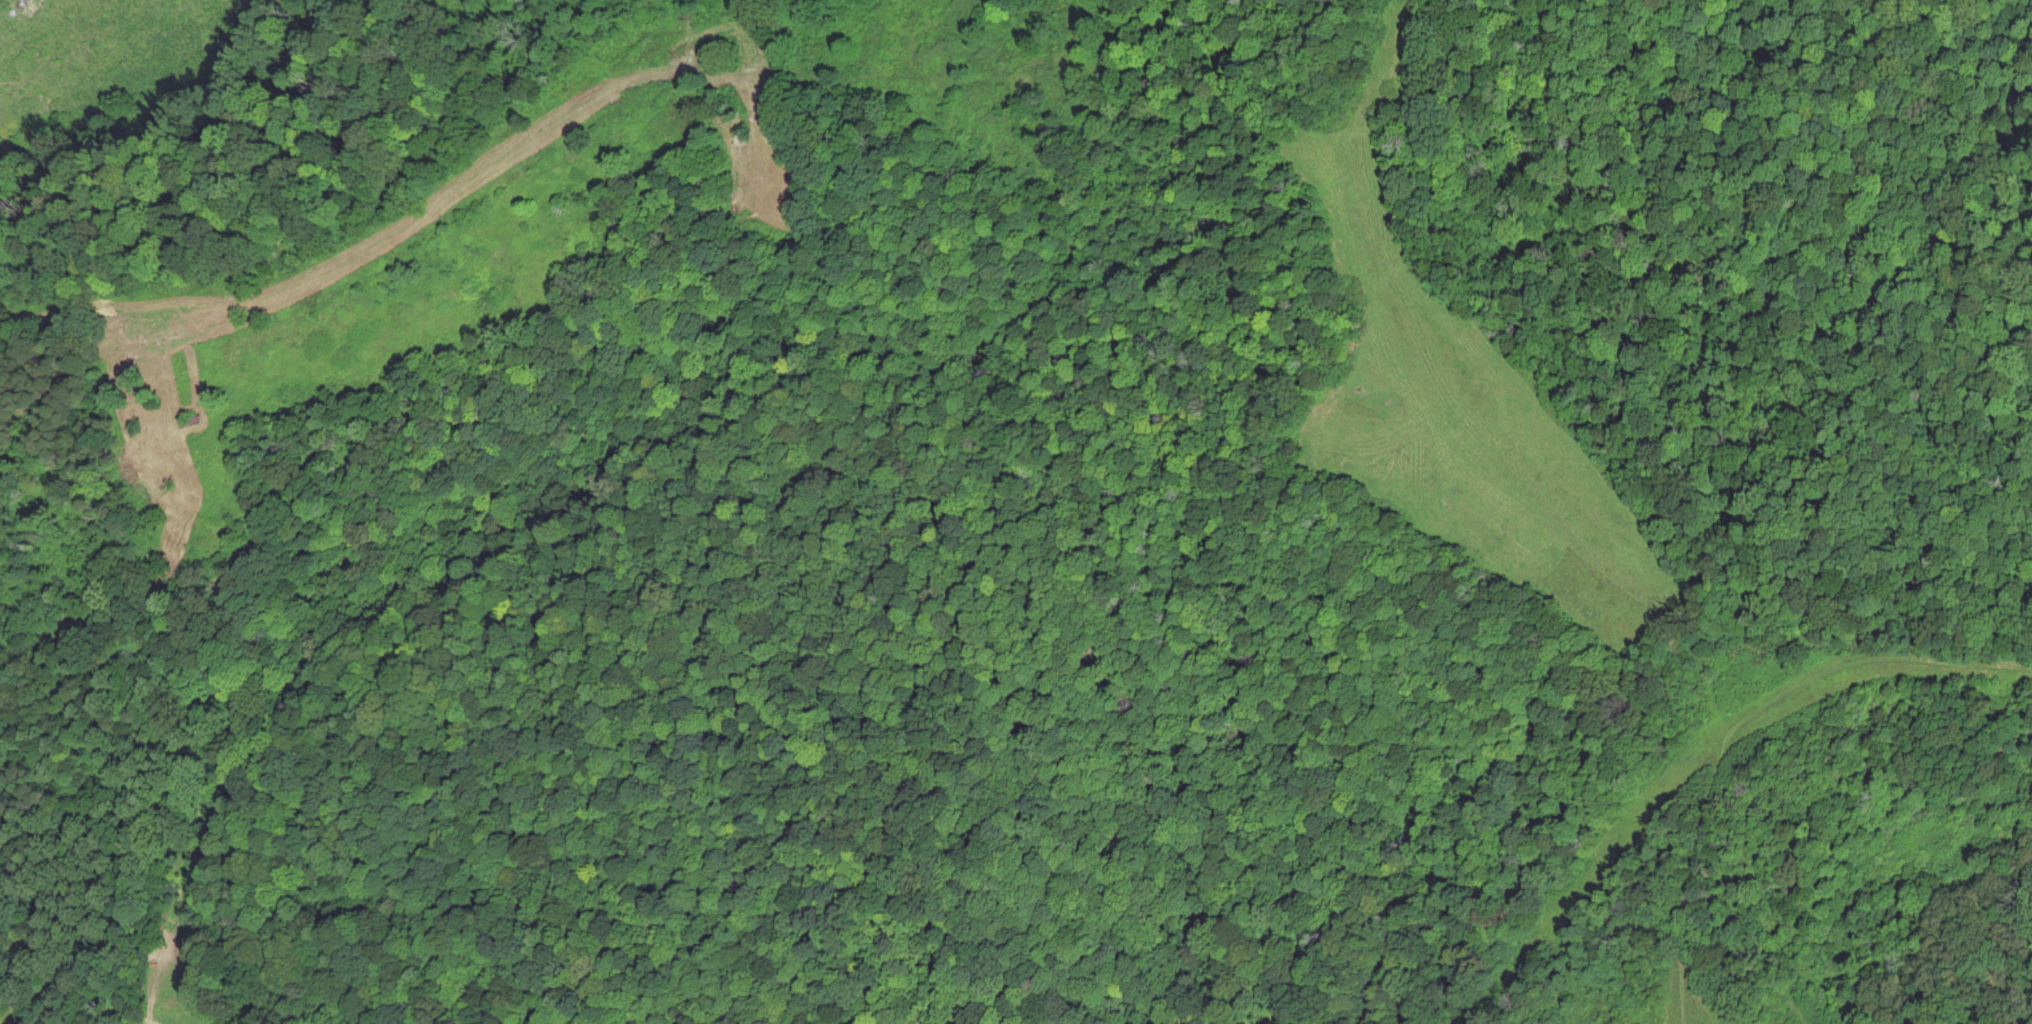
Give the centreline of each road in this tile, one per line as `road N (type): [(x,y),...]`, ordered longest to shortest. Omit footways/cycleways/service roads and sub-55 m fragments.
road 1 (residential): [(720,141),(672,219),(676,302),(803,867),(808,1011),(800,1023)]
road 2 (residential): [(745,1023),(177,792),(111,801),(85,840)]

